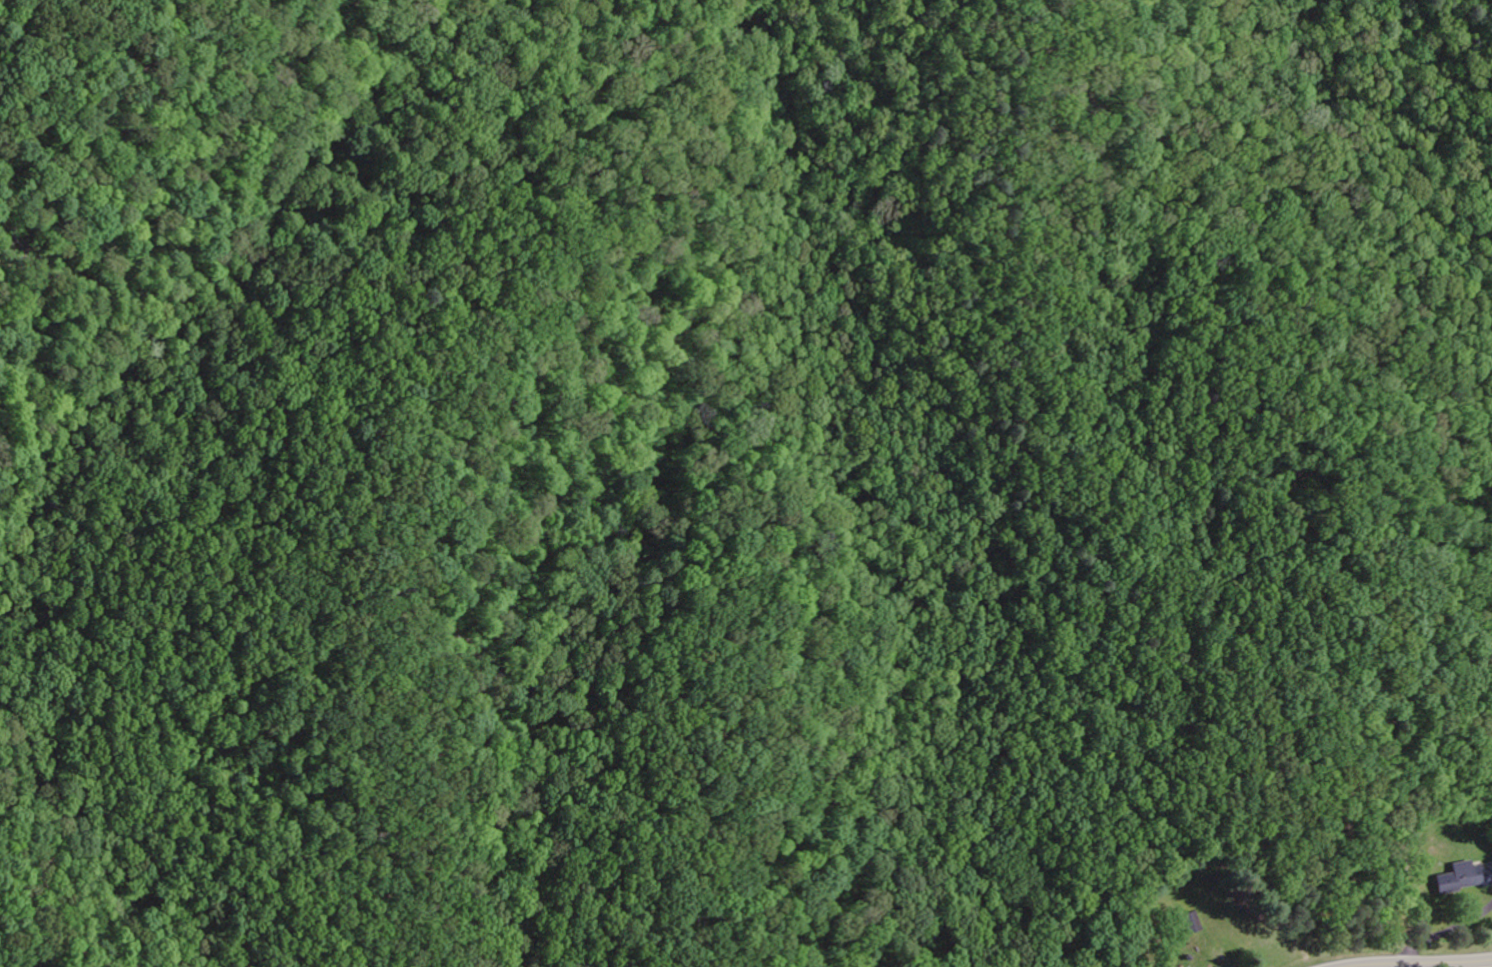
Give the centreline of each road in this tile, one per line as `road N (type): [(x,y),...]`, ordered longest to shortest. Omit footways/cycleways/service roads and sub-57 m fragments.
road 1 (primary): [(1345,966),(1491,960)]

